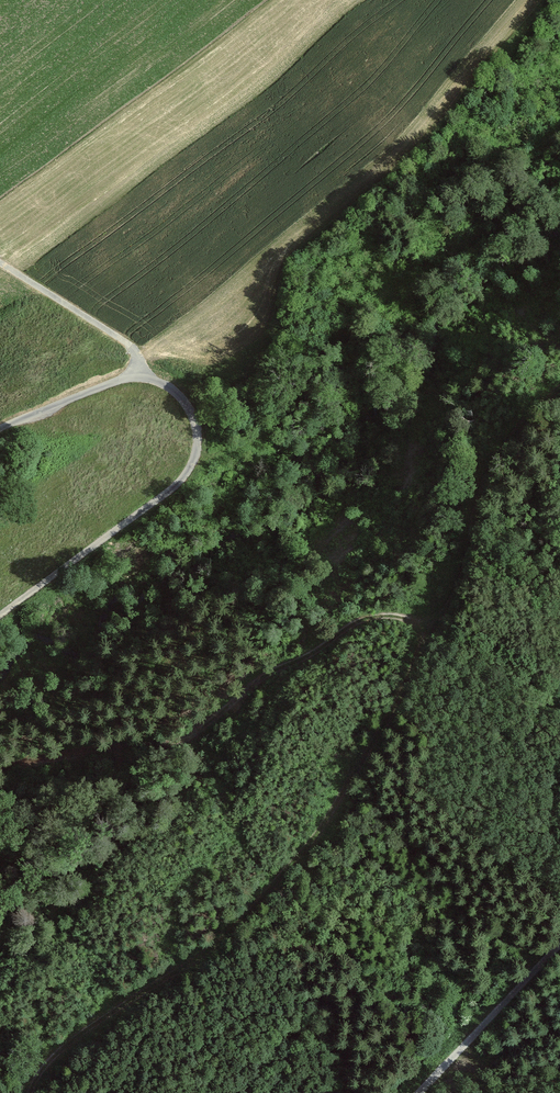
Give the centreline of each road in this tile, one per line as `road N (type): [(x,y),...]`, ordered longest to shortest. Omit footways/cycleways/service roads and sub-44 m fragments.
road 1 (track): [(559,387),(492,467),(452,602),(312,841),(219,942),(72,1041),(30,1092)]
road 2 (track): [(0,429),(139,377),(174,391),(197,436),(195,457),(176,486),(0,615)]
road 3 (track): [(429,629),(392,616),(360,619),(256,682),(186,739),(87,749),(0,770)]
road 4 (track): [(419,1092),(559,945)]
road 5 (track): [(1,262),(122,340),(138,358),(139,377)]

